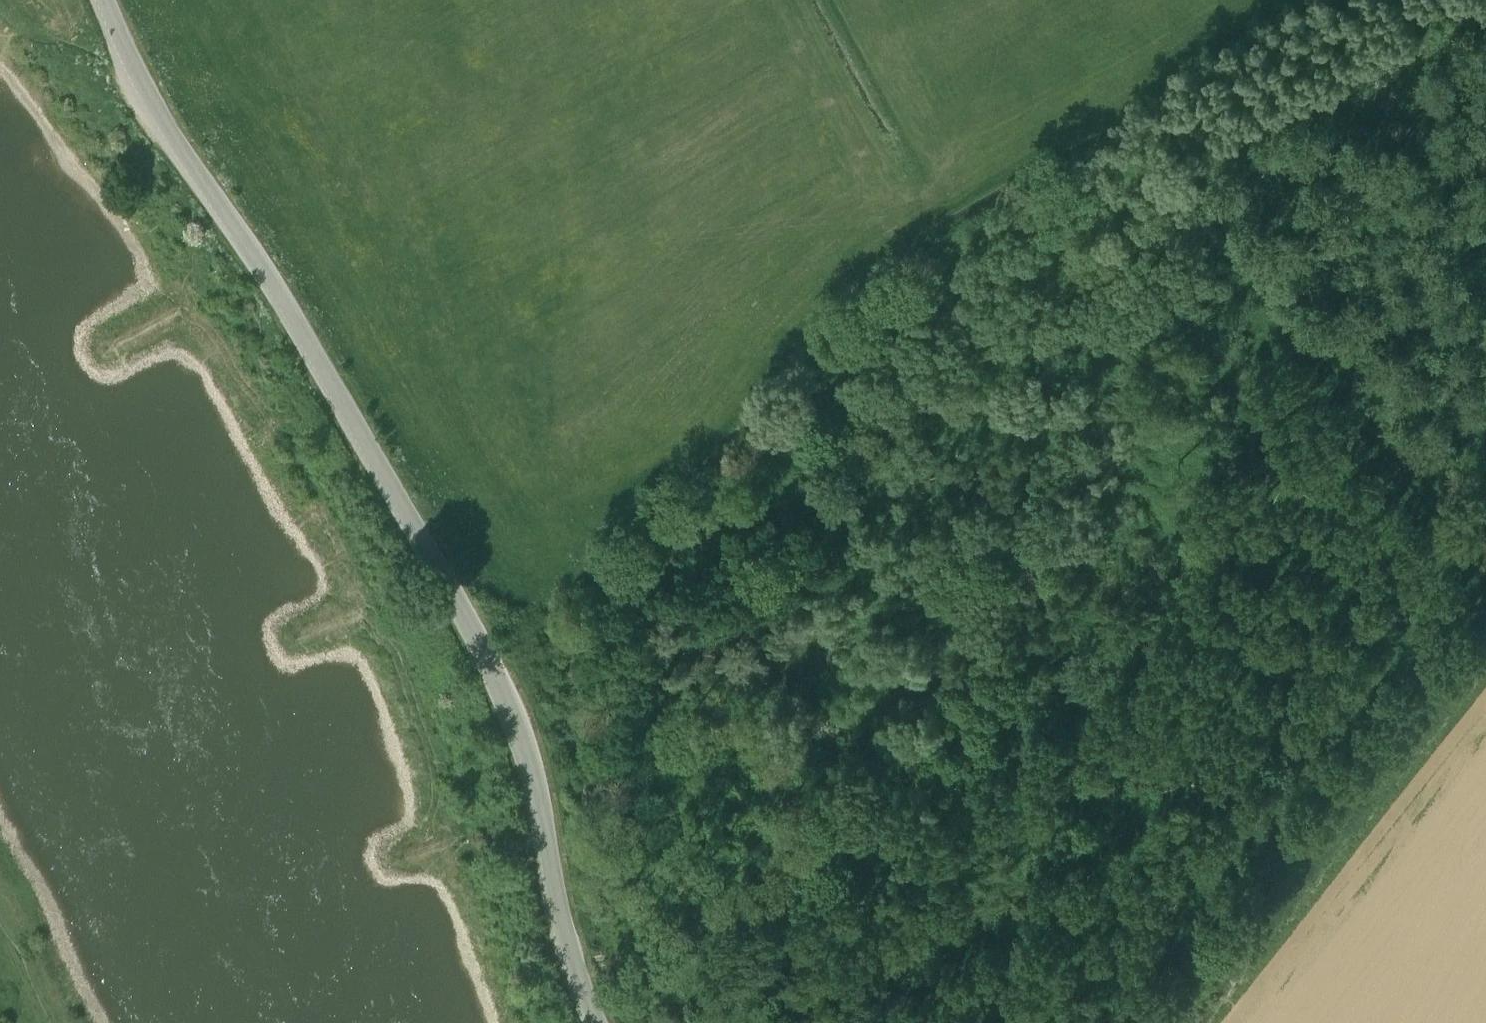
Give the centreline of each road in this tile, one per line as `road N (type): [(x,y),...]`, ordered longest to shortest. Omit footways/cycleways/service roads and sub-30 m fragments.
road 1 (unclassified): [(586,1022),(546,896),(539,803),(513,717),(253,274),(147,111),(97,0)]

